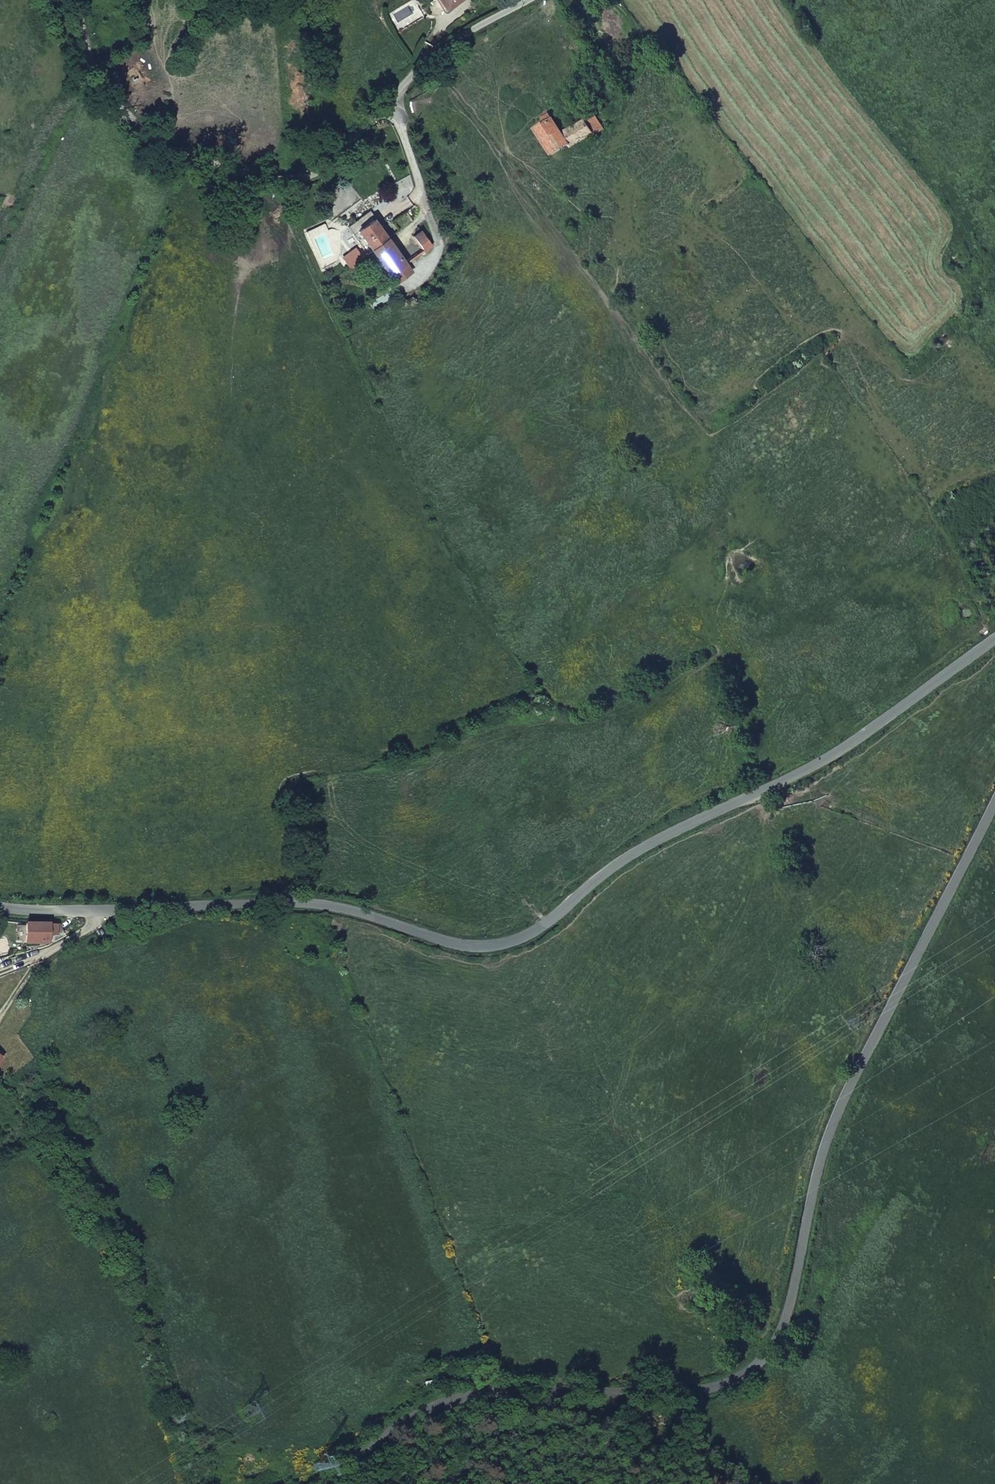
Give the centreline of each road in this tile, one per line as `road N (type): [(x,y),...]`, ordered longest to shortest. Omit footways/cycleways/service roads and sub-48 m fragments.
road 1 (residential): [(994,638),(842,748),(625,858),(519,938),(446,942),(309,904),(0,908)]
road 2 (residential): [(330,1483),(400,1424),(467,1397),(685,1394),(718,1388),(760,1362),(781,1330),(835,1116),(994,803)]
road 3 (unclassified): [(77,0),(89,61),(139,129),(188,158),(299,179),(343,150),(420,64),(526,0)]

